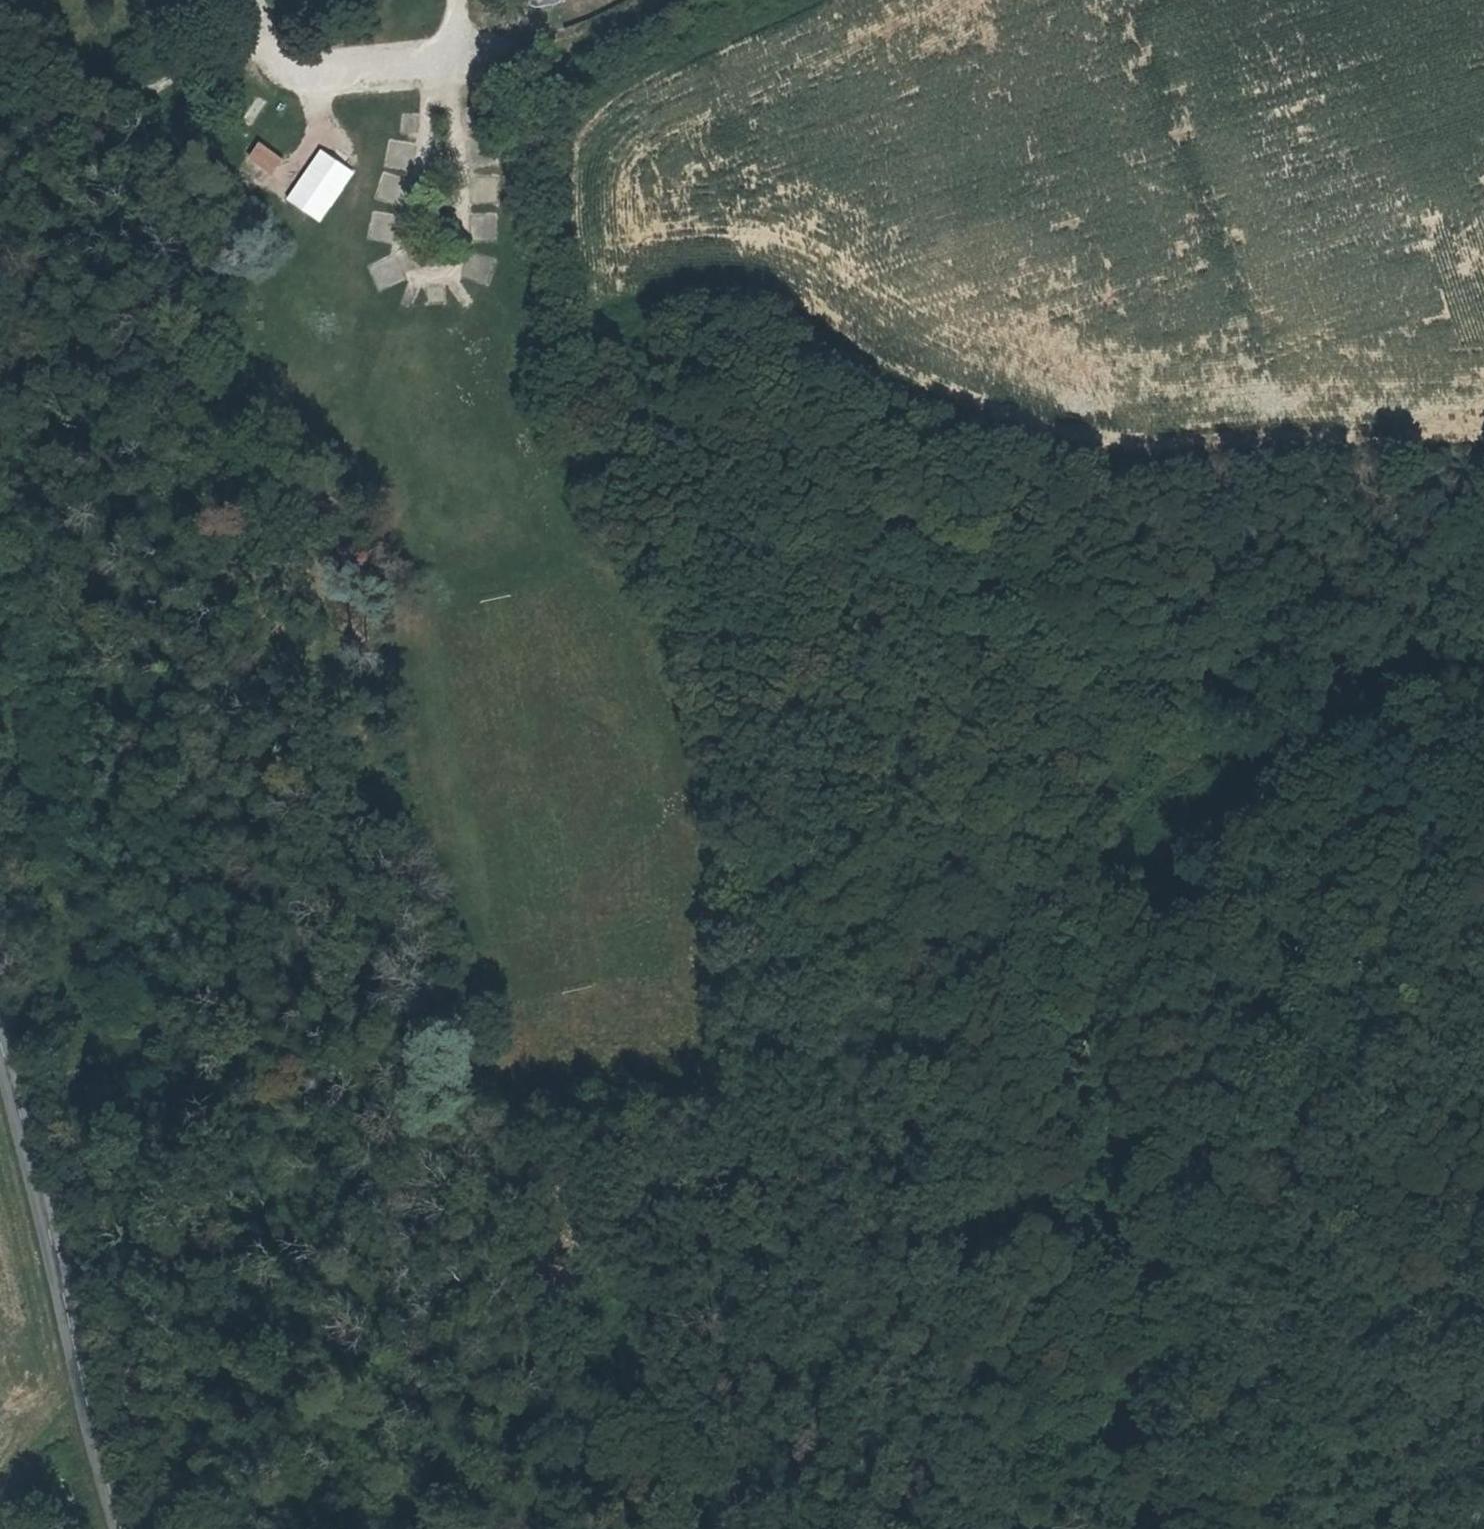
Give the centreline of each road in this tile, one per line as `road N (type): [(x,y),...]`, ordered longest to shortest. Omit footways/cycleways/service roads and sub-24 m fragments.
road 1 (tertiary): [(0,1053),(126,1528)]

